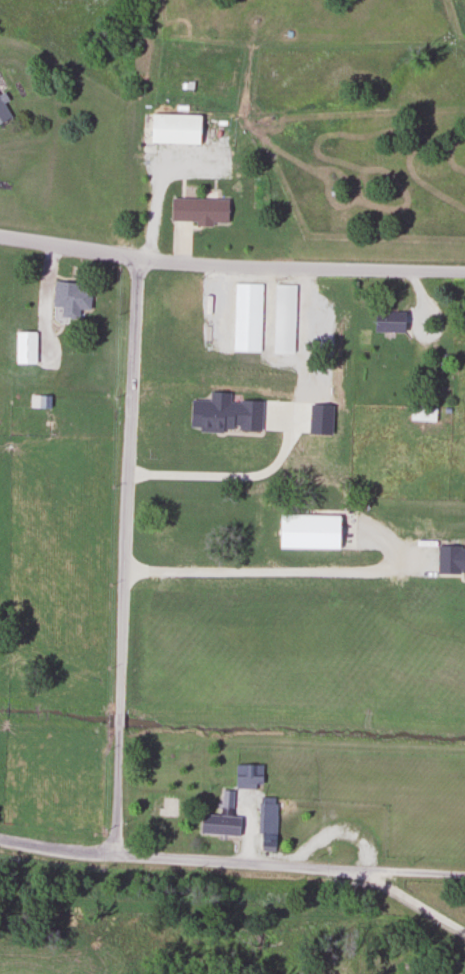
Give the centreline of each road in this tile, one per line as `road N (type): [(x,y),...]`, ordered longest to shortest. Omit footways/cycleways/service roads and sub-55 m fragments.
road 1 (residential): [(112,856),(141,259)]
road 2 (residential): [(464,273),(175,263),(0,236)]
road 3 (residential): [(464,876),(80,854),(0,841)]

